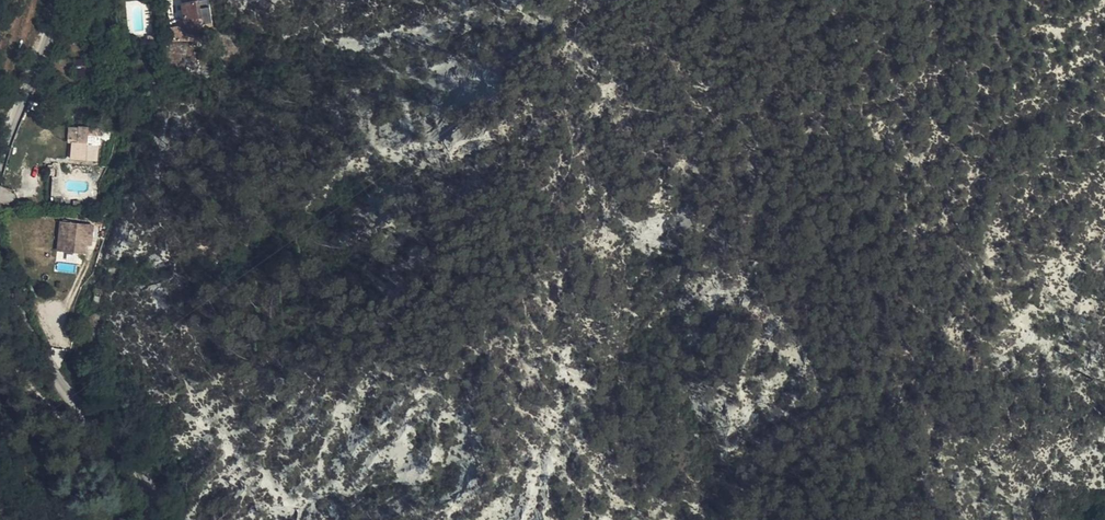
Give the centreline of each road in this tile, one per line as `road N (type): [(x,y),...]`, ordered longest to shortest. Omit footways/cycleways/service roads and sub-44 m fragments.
road 1 (tertiary): [(150,519),(145,482),(44,357),(5,291),(0,260)]
road 2 (tertiary): [(0,173),(52,0)]

